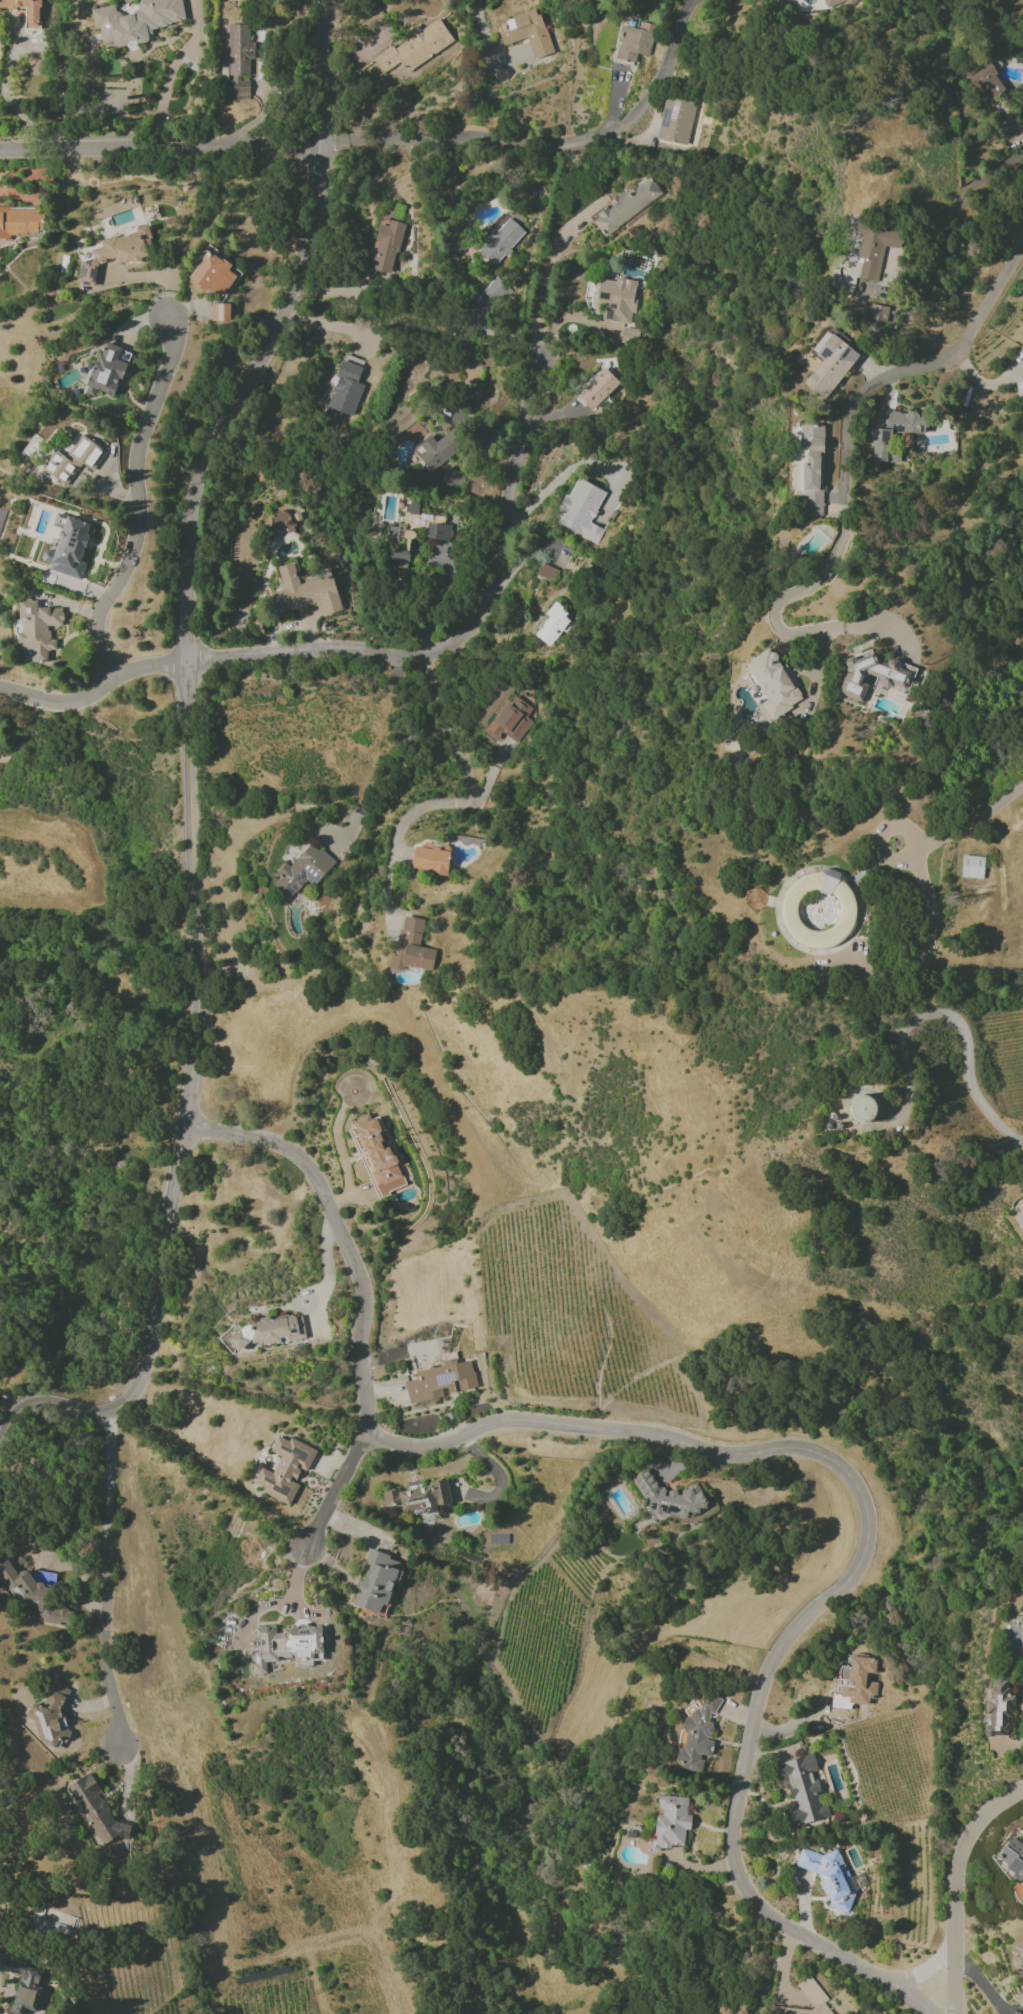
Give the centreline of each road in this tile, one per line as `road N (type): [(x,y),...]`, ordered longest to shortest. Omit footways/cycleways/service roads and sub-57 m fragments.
road 1 (residential): [(183,1127),(281,1147),(320,1189),(363,1296),(367,1410),(378,1435),(420,1445),(493,1419),(533,1417),(656,1431),(741,1454),(803,1446),(832,1454),(850,1471),(869,1512),(867,1540),(771,1681),(739,1809),(738,1869),(757,1905),(935,2013)]
road 2 (tertiary): [(327,144),(284,310),(193,482),(185,661),(197,1014),(141,1379),(112,1412),(35,1401),(0,1433)]
road 3 (residential): [(542,363),(481,621),(420,651),(345,648),(185,661)]
road 4 (residential): [(116,677),(100,644),(105,606),(141,528),(139,455),(175,352),(169,315)]
road 5 (residential): [(112,1412),(103,1655),(118,1747)]
road 6 (tertiary): [(327,144),(0,151)]
road 7 (residential): [(327,144),(584,142)]
road 8 (residential): [(1022,1141),(987,1113),(970,1085),(967,1041),(955,1017),(932,1011),(912,1018),(898,1040),(902,1071)]
road 9 (residential): [(0,689),(72,705),(116,677),(185,661)]
road 10 (residential): [(1022,241),(954,350),(897,371)]
road 11 (tertiary): [(336,0),(324,57),(327,144)]
road 12 (residential): [(376,1432),(311,1550)]
road 13 (residential): [(956,1893),(961,1856),(978,1826),(1022,1789)]
road 14 (residential): [(959,2013),(956,1893)]

